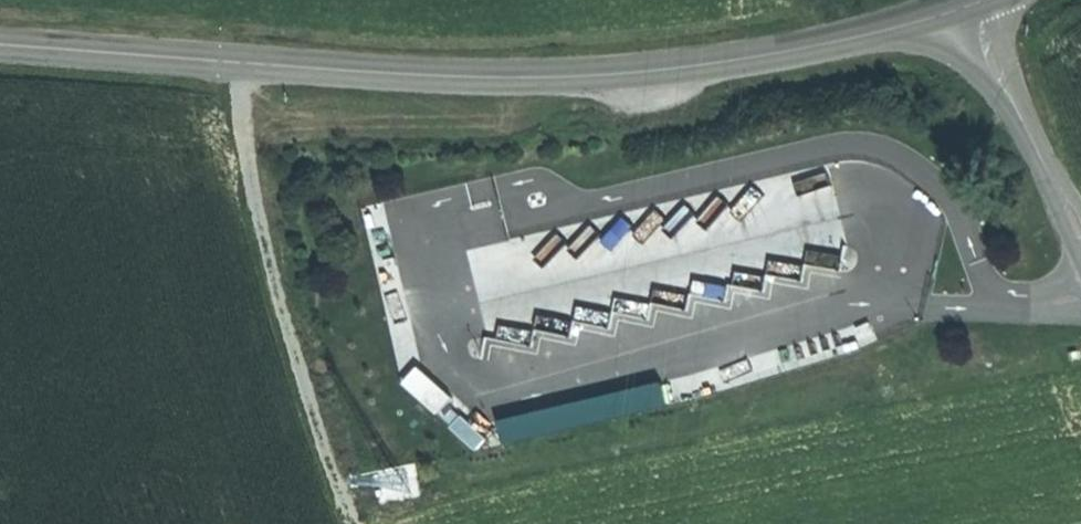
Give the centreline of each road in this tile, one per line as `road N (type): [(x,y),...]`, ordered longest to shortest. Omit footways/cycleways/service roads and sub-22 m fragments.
road 1 (tertiary): [(0,41),(243,65),(538,68),(824,43),(971,3)]
road 2 (track): [(352,523),(274,287),(243,145),(243,65)]
road 3 (tertiary): [(1080,241),(971,3)]

